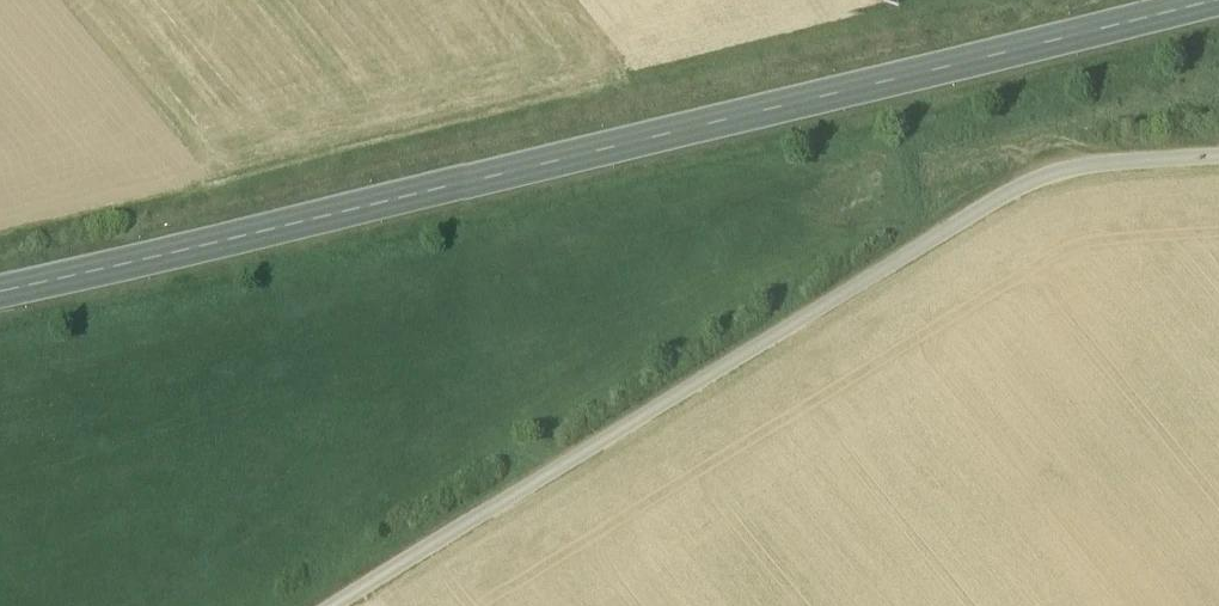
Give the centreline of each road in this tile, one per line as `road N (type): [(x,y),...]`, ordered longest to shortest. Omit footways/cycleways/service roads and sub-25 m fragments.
road 1 (secondary): [(1191,0),(0,285)]
road 2 (track): [(329,605),(998,197),(1064,167),(1218,155)]

